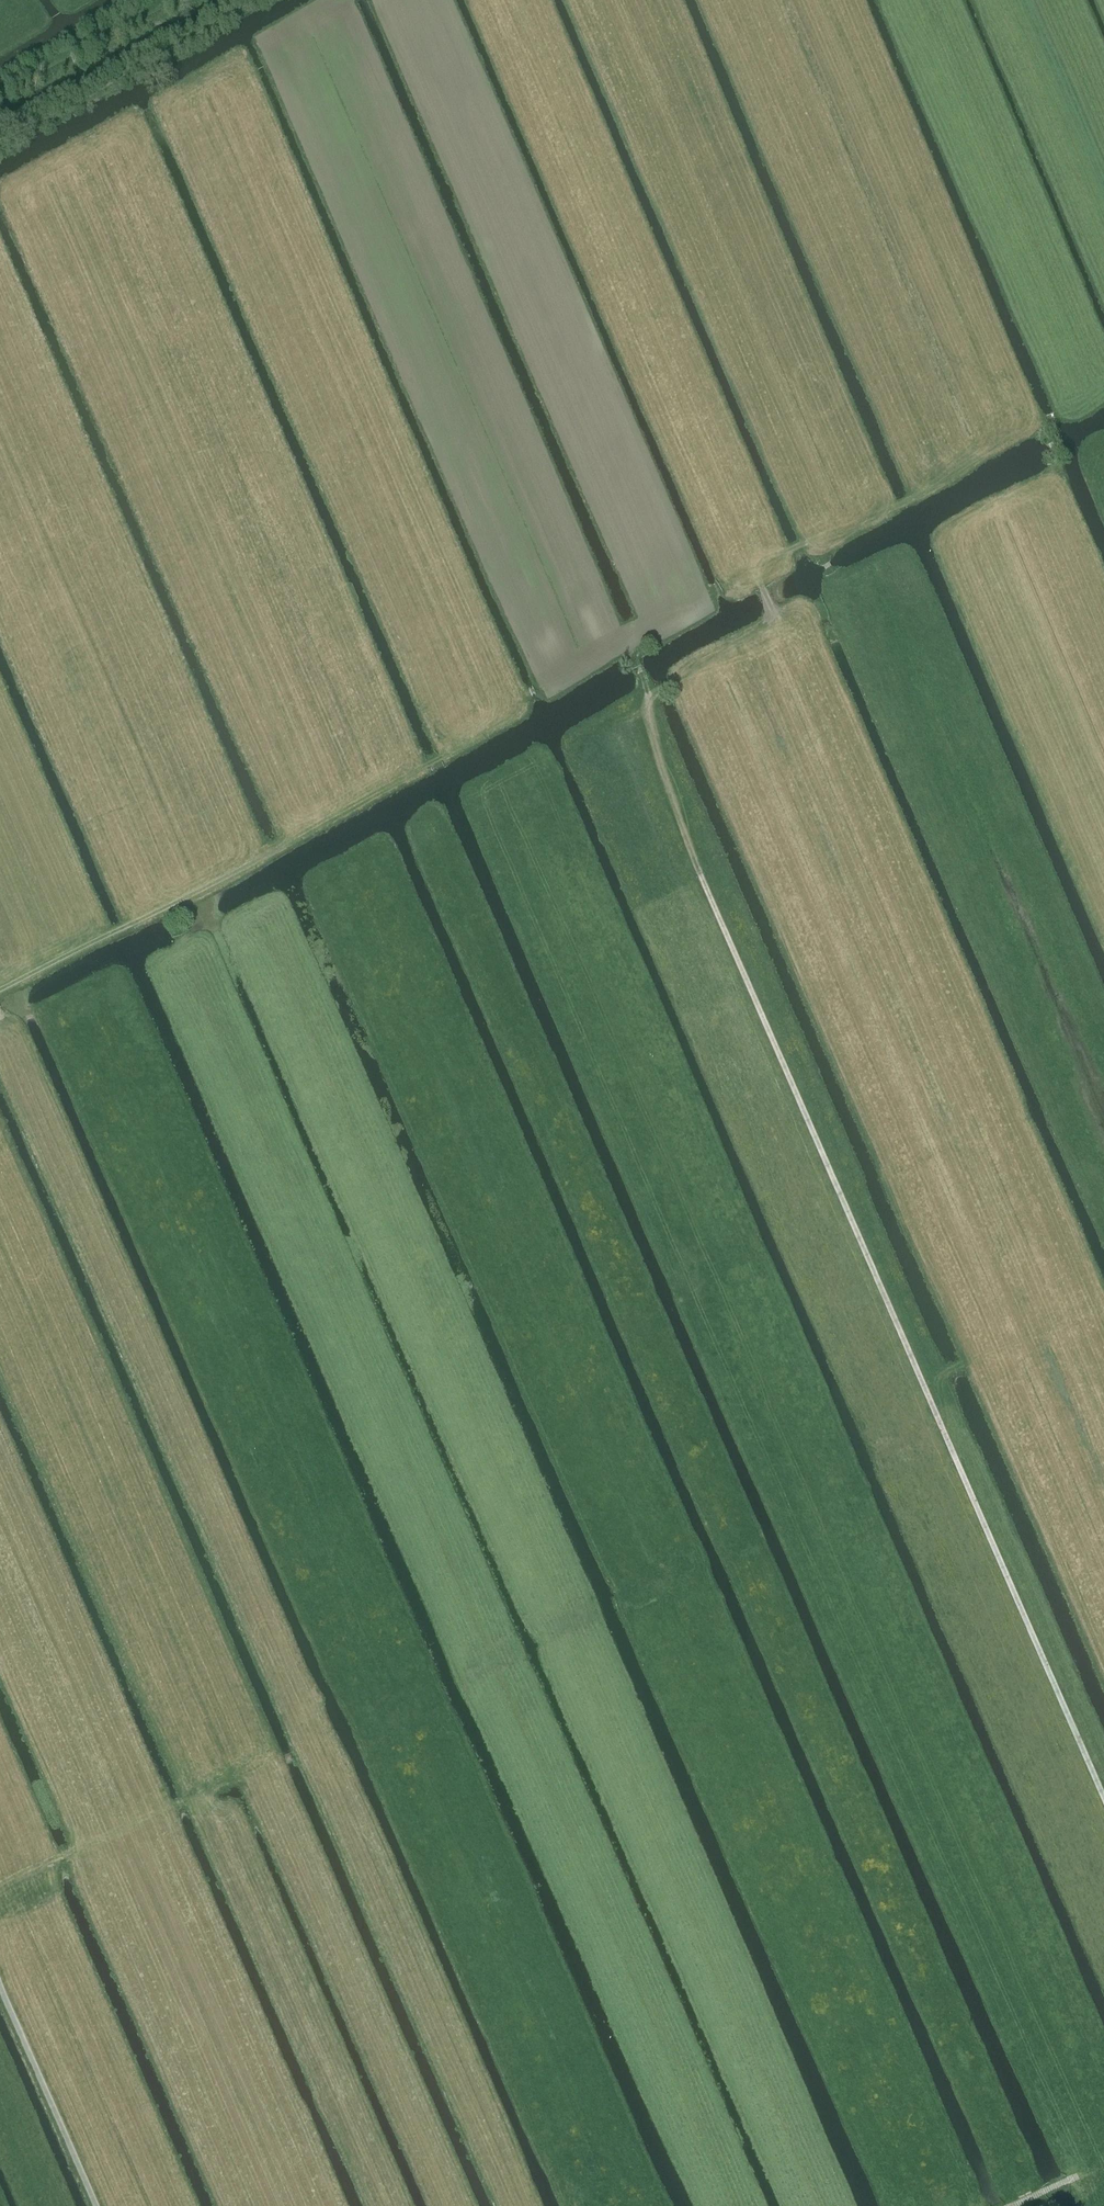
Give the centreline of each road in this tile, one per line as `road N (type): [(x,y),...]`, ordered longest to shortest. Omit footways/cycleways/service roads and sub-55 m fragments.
road 1 (track): [(0,989),(265,855)]
road 2 (track): [(97,2205),(0,1987)]

